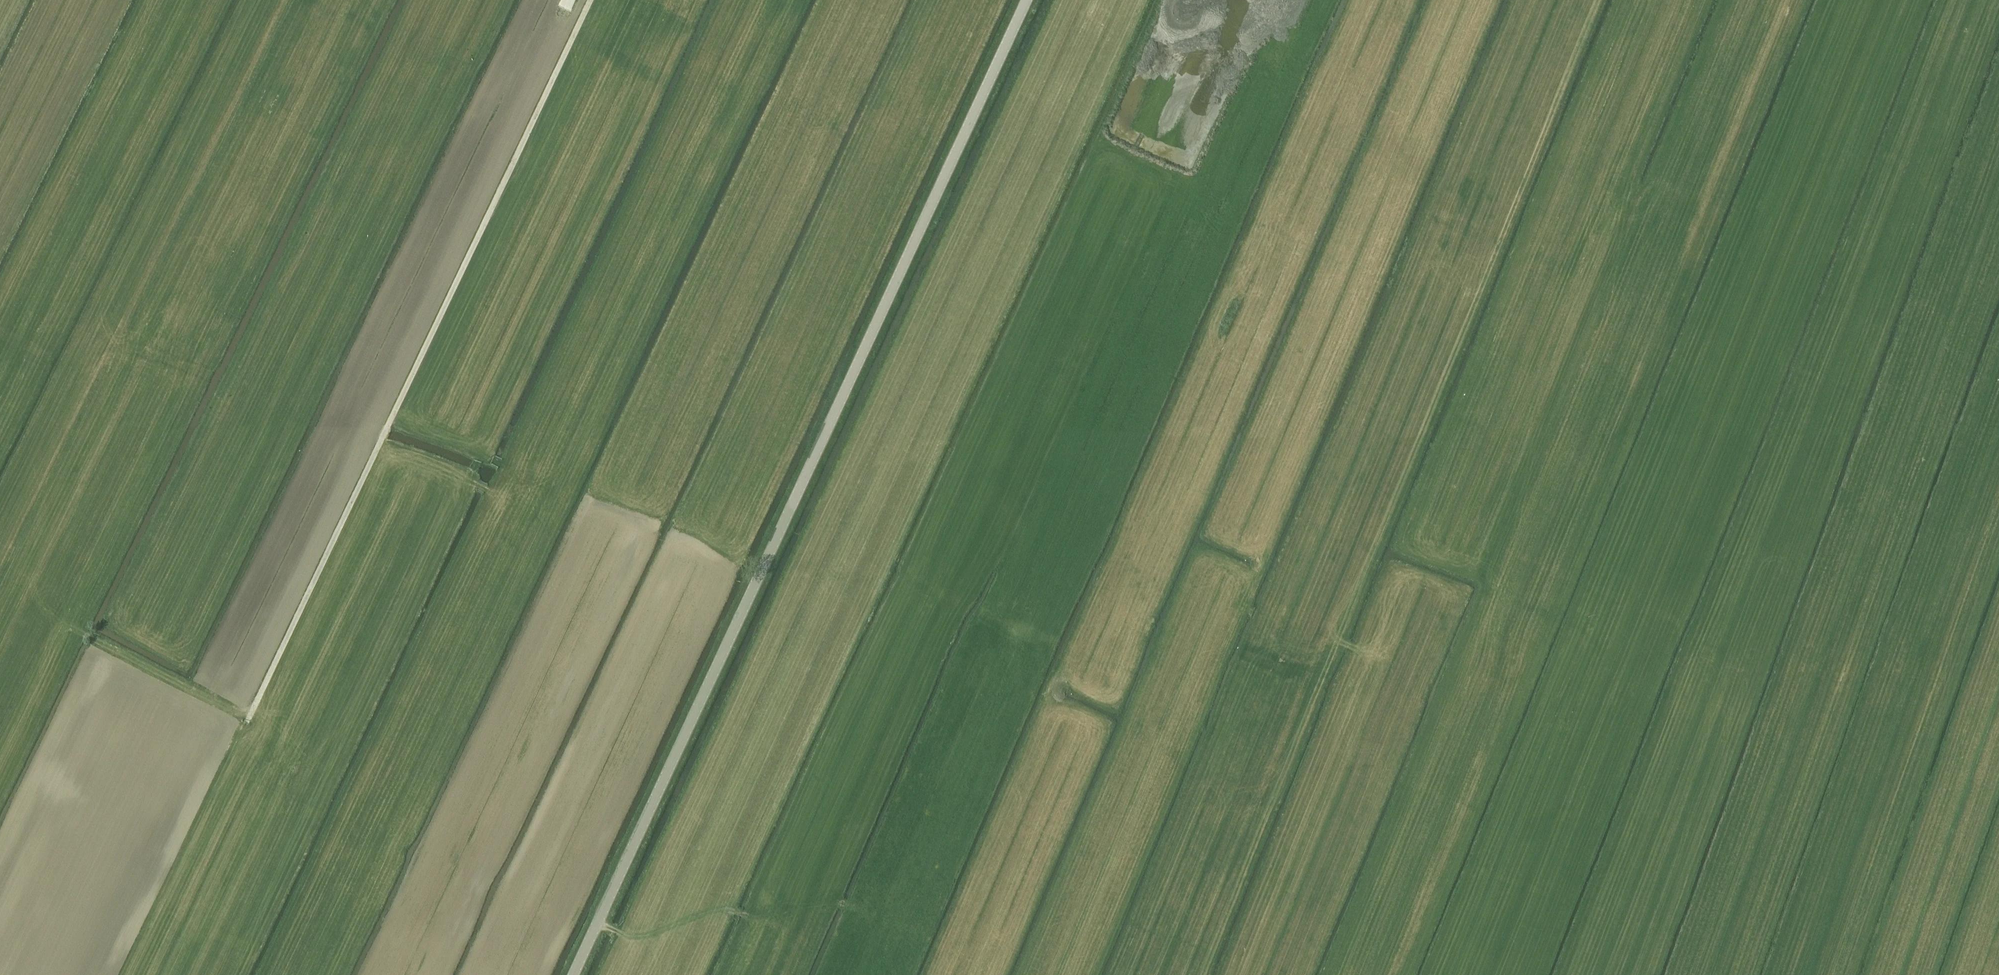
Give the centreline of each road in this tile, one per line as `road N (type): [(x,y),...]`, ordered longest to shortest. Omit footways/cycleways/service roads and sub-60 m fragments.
road 1 (unclassified): [(1026,0),(573,974)]
road 2 (track): [(250,718),(593,0)]

